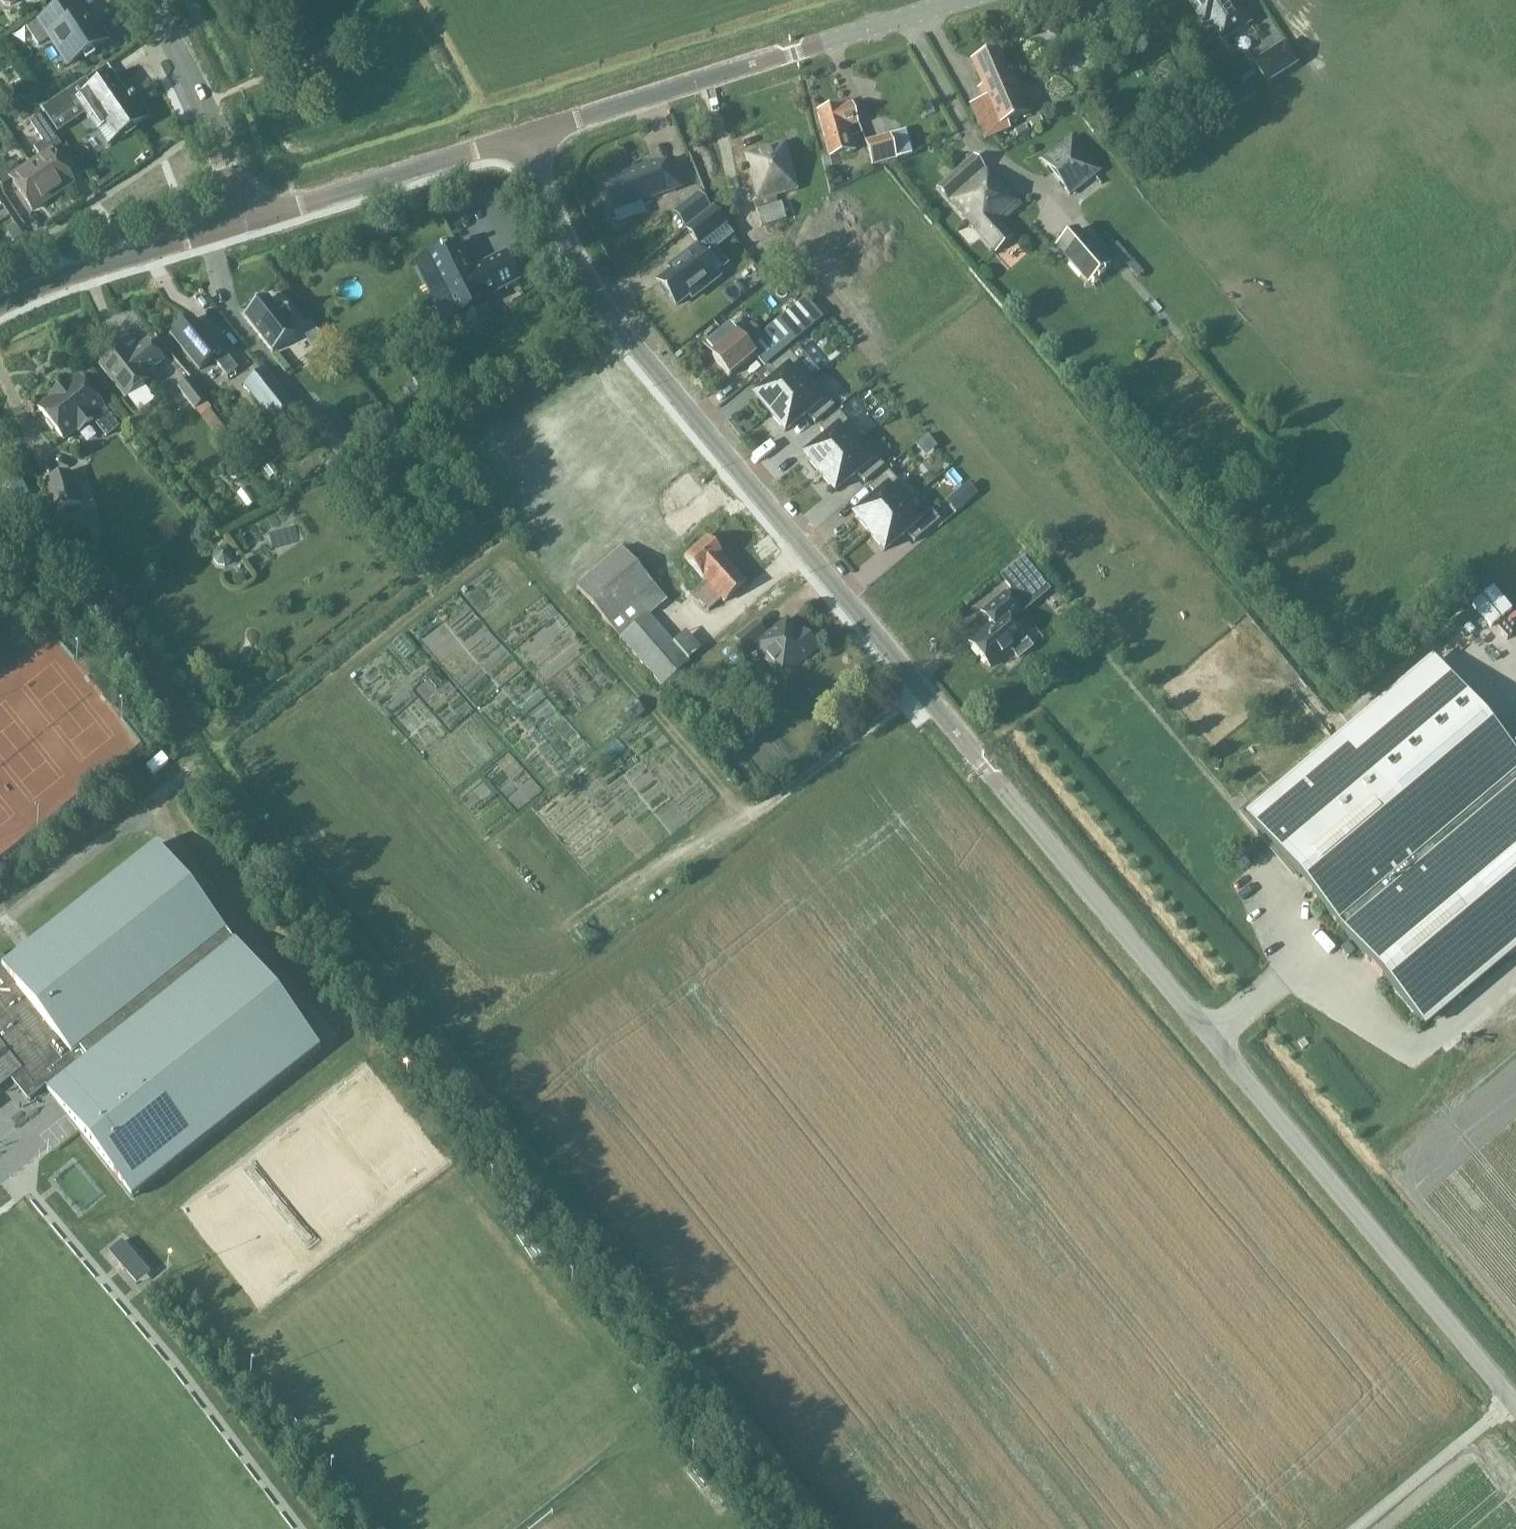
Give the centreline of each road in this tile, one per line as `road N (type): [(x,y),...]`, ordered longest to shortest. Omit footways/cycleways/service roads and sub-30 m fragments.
road 1 (unclassified): [(1515,1403),(643,355),(585,275),(523,134)]
road 2 (unclassified): [(523,134),(953,0)]
road 3 (unclassified): [(244,222),(523,134)]
road 4 (tertiary): [(0,305),(244,222)]
road 5 (tertiary): [(244,222),(192,80),(142,0)]

